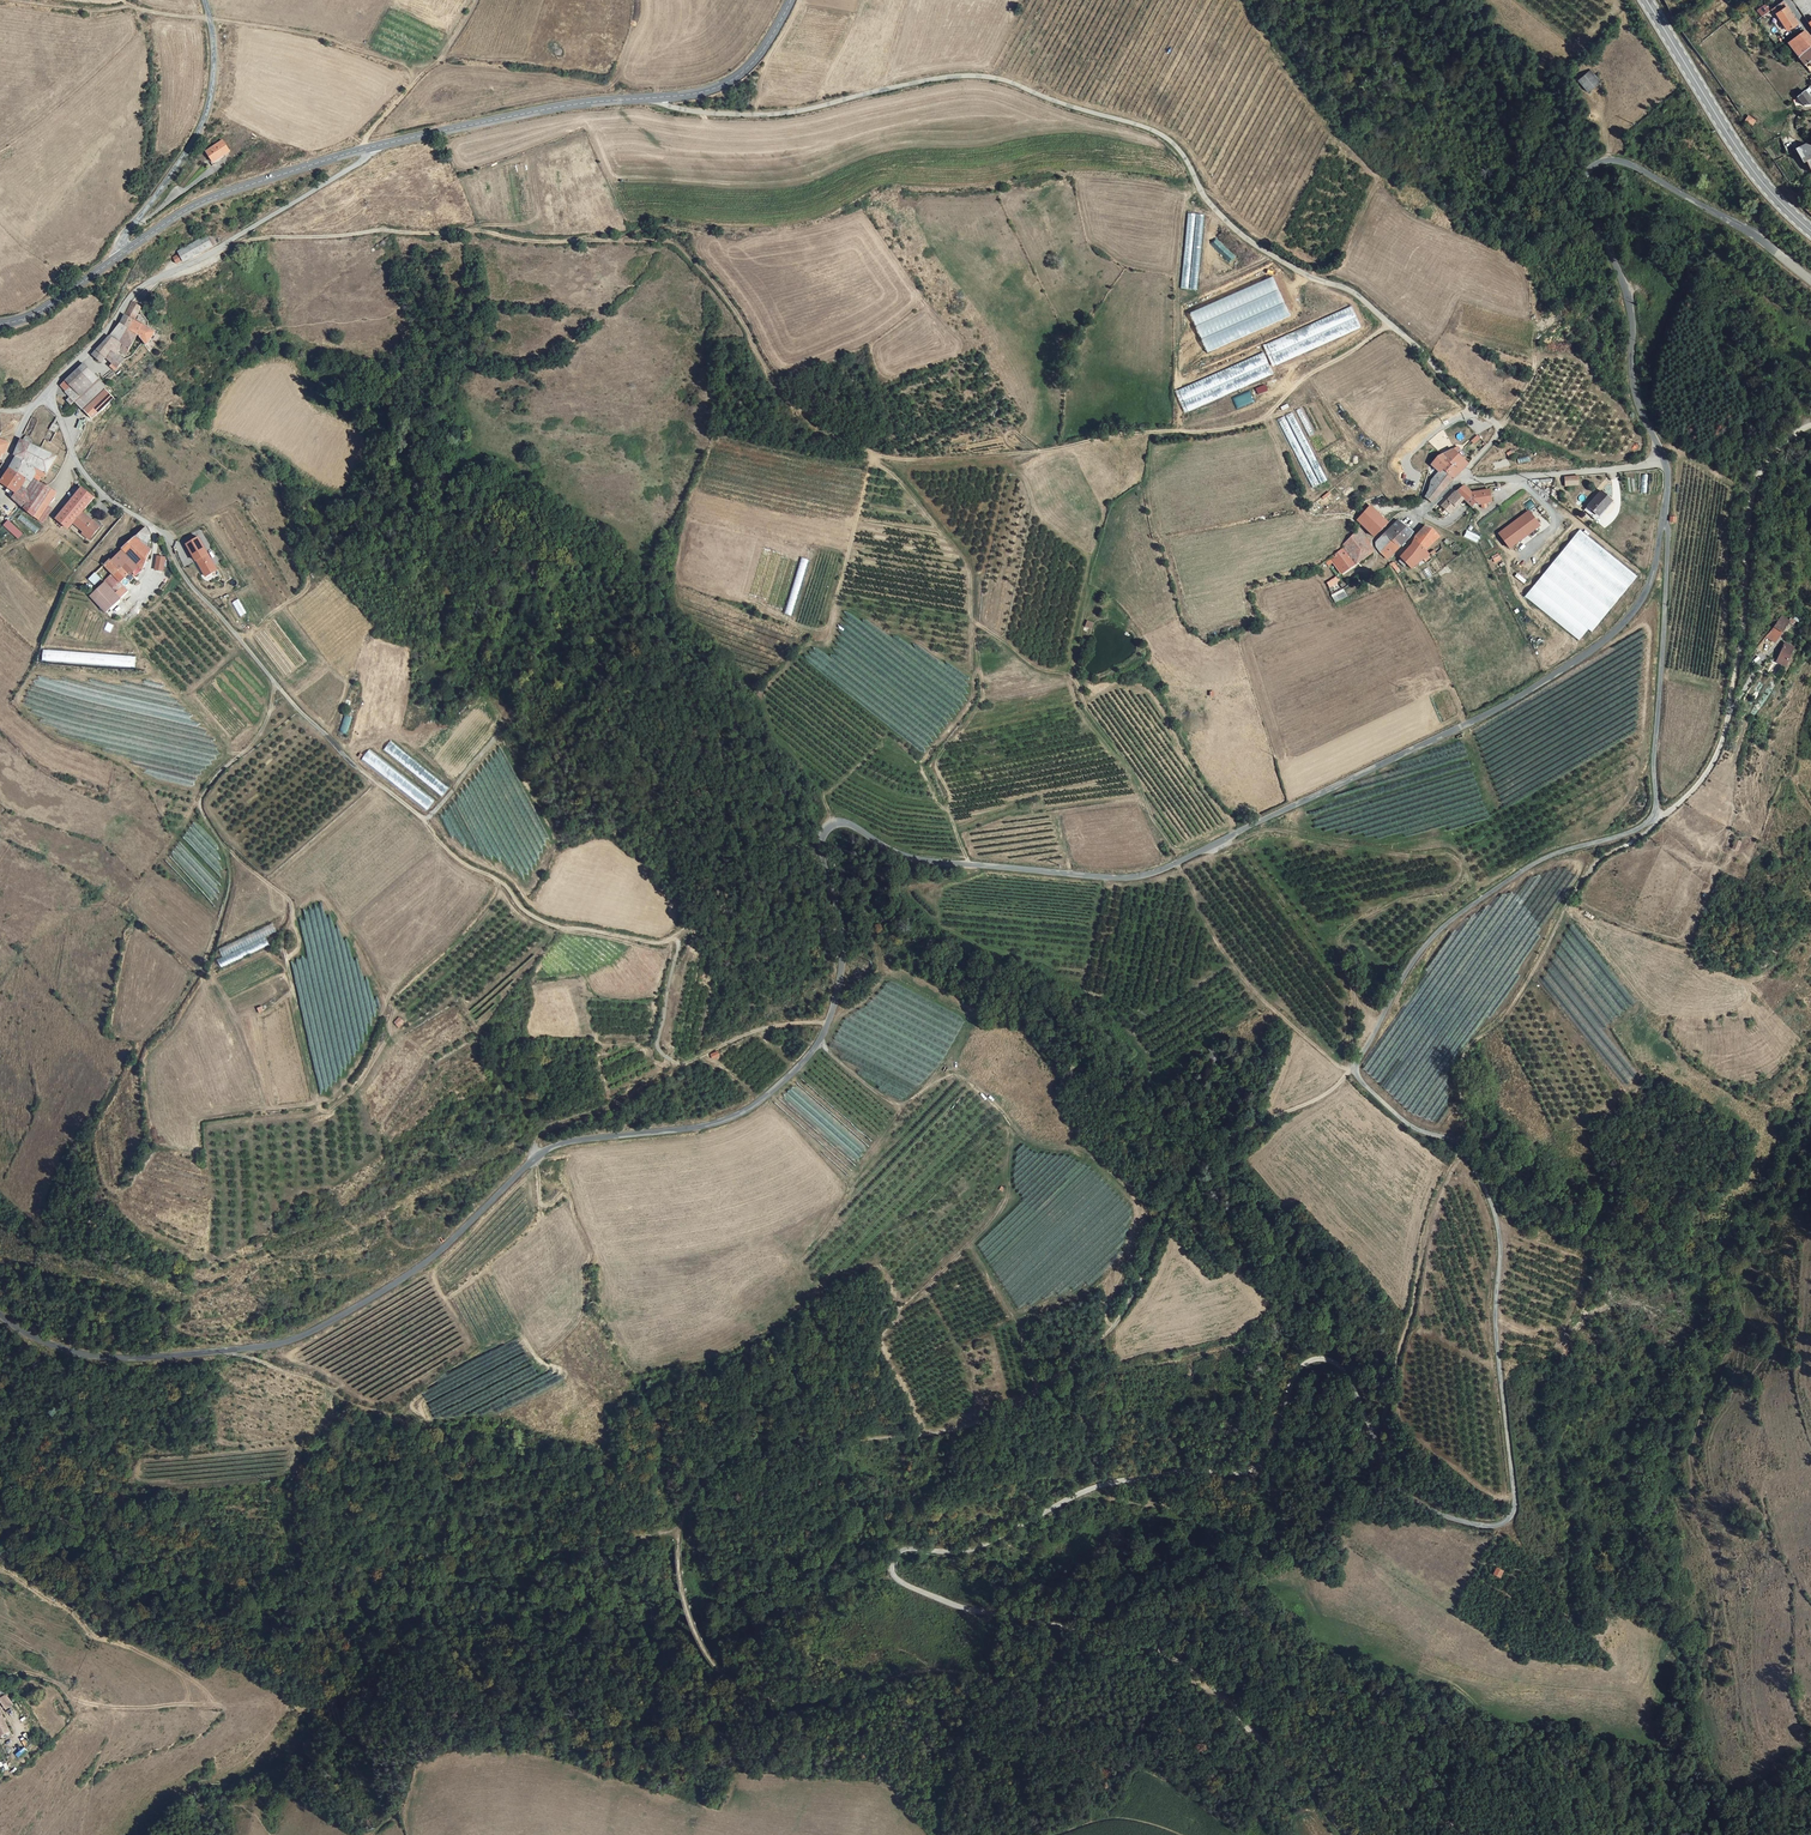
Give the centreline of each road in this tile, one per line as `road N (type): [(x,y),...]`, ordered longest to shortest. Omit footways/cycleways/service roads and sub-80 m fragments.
road 1 (tertiary): [(1664,518),(1638,607),(1564,673),(1147,876),(905,858),(848,826),(831,826),(820,860),(843,926),(837,997),(822,1038),(793,1074),(729,1119),(566,1143),(537,1156),(414,1272),(286,1344),(92,1357),(58,1348),(0,1314)]
road 2 (track): [(1389,324),(1246,425),(1102,438),(1061,450),(871,457),(784,397),(708,275),(671,242),(534,244),(465,231),(229,244)]
road 3 (unclassified): [(1465,473),(1498,435),(1496,425),(1351,291),(1317,281),(1236,232),(1201,195),(1181,152),(1152,130),(998,80),(958,78),(807,112),(732,117),(666,108),(656,97)]
road 4 (track): [(682,1520),(677,1572),(688,1619),(704,1654),(755,1694),(813,1700),(918,1668),(1194,1673),(1227,1687),(1345,1775),(1477,1834)]
road 5 (track): [(1309,1363),(1252,1472),(1095,1487),(959,1552),(911,1551),(895,1562),(898,1577),(938,1600),(1194,1673),(1272,1750)]
road 6 (track): [(968,864),(932,765),(982,703),(968,565),(871,457),(829,629),(764,691),(775,734),(810,773),(831,826)]
road 7 (unclassified): [(1353,1072),(1412,1128),(1459,1143),(1500,1235),(1495,1317),(1512,1509),(1501,1525),(1484,1528),(1428,1511),(1399,1490),(1351,1380),(1335,1364),(1309,1363)]
road 8 (track): [(682,1520),(676,1532),(556,1552),(528,1570),(478,1577),(442,1597),(397,1597),(236,1584),(149,1566),(0,1469)]
road 9 (track): [(1416,1331),(1444,1186),(1485,1094),(1497,1027),(1572,893),(1671,810)]
road 10 (track): [(277,687),(254,741),(200,801),(228,852),(231,889),(205,966),(137,1050),(87,1143),(98,1194),(110,1206)]
road 11 (tertiary): [(1810,280),(1640,170),(1616,162),(1595,167),(1581,195),(1632,312),(1634,389),(1663,459)]
road 12 (unclassified): [(51,389),(78,466),(105,498),(165,539),(182,577),(277,687),(386,790)]
road 13 (track): [(822,1038),(832,1057),(897,1106),(947,1077),(965,1082),(1037,1146),(1086,1154),(1137,1208),(1113,1268),(1105,1321),(1112,1328)]
road 14 (track): [(1227,839),(1272,829),(1458,863),(1460,877),(1450,887),(1352,930),(1344,975),(1352,990),(1353,1072)]
road 15 (track): [(1112,1328),(1028,1399),(970,1426),(767,1444),(726,1456),(682,1520)]
road 16 (track): [(1671,810),(1711,768),(1724,733),(1744,616),(1750,504),(1767,462),(1810,426)]
road 17 (unclassified): [(1655,818),(1547,858),(1459,916),(1428,944),(1353,1072)]
road 18 (track): [(420,79),(325,39),(140,8),(21,0)]
road 19 (unclassified): [(365,150),(349,171),(139,290),(51,389)]
road 20 (track): [(971,619),(1047,672),(1069,674),(1084,706),(1121,683),(1150,693),(1238,833)]
road 21 (track): [(228,852),(291,910),(281,948),(292,991),(261,1014),(234,1016),(213,975),(240,871)]
road 22 (track): [(1353,1072),(1333,1092),(1241,1130),(1189,1168),(1112,1328)]
road 23 (track): [(925,1435),(880,1337),(994,1222),(1008,1198),(1011,1130)]
road 24 (track): [(386,790),(456,860),(503,882),(523,910),(554,927),(672,939)]
road 25 (unclassified): [(1664,518),(1655,818)]
road 26 (secondary): [(656,97),(365,150)]
road 27 (track): [(672,939),(657,1047),(679,1065),(781,1025),(827,1024)]
road 28 (secondary): [(1810,230),(1734,140),(1647,0)]
road 29 (unclassified): [(204,0),(213,64),(204,122),(124,234),(123,253)]
road 30 (track): [(1177,863),(1213,937),(1248,988),(1353,1072)]
road 31 (track): [(288,901),(322,898),(385,1003),(335,1091),(318,1100)]
road 32 (secondary): [(365,150),(204,198),(123,253)]
road 33 (unclassified): [(1663,459),(1518,478),(1476,480),(1465,473)]
road 34 (secondary): [(790,0),(749,66),(705,92),(656,97)]
road 35 (track): [(1152,432),(1147,481),(1119,508),(1094,583)]
road 36 (track): [(1497,1027),(1450,1063),(1458,1160)]
road 37 (track): [(1147,481),(1183,623)]
road 38 (secondary): [(123,253),(45,309),(0,324)]

